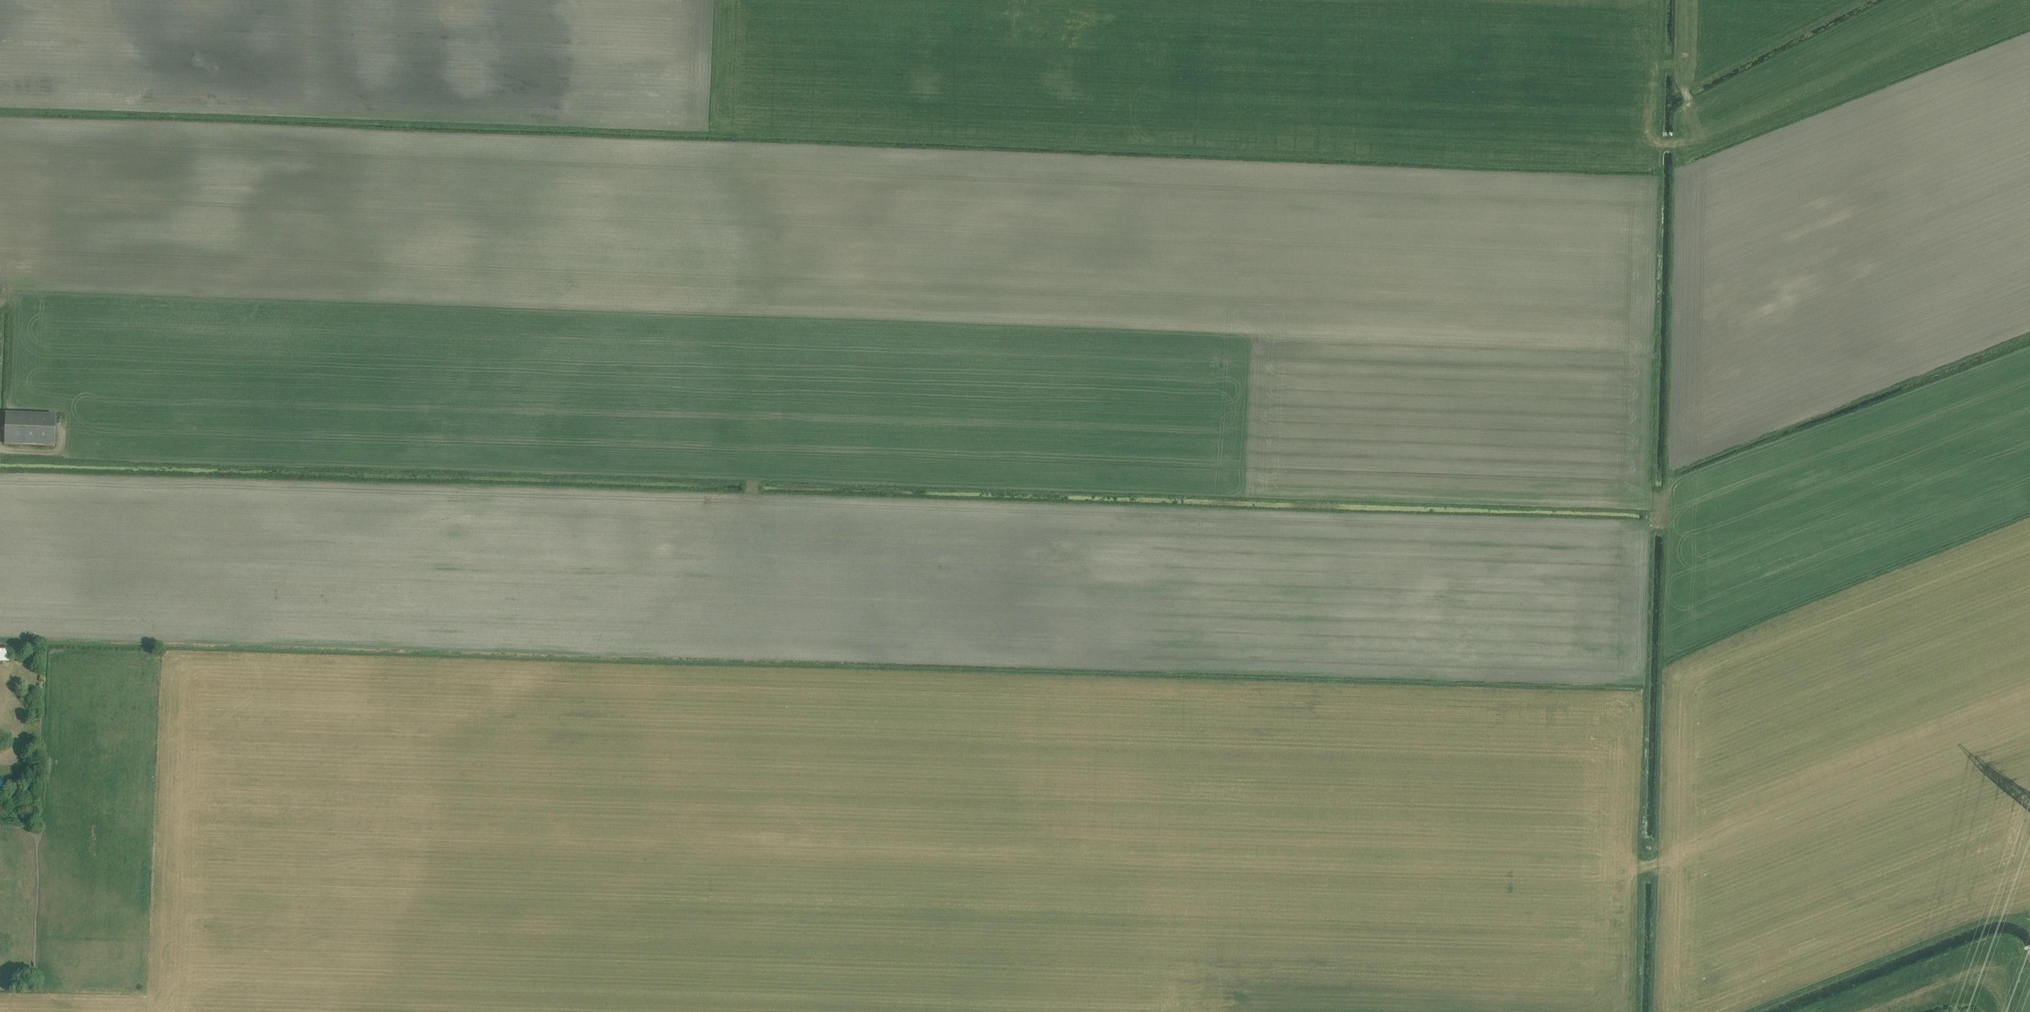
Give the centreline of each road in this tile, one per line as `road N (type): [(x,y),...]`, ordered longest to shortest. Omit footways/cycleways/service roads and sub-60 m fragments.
road 1 (track): [(1868,1011),(1988,966),(2017,966)]

